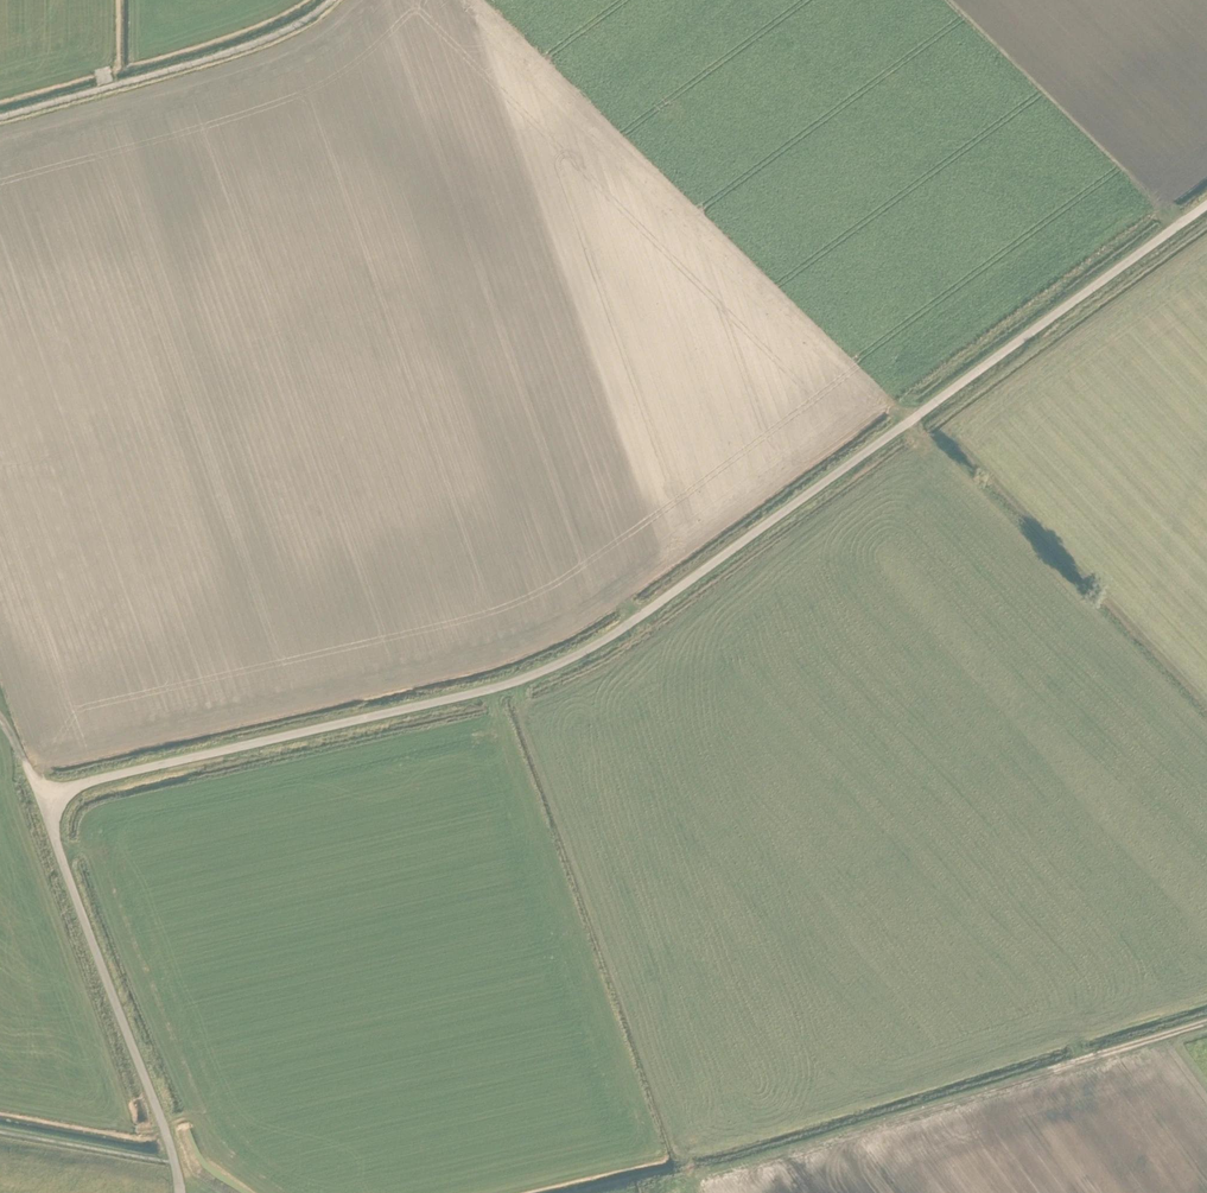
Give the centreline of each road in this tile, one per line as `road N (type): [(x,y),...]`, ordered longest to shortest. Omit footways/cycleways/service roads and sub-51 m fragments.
road 1 (unclassified): [(176,1162),(43,795),(477,694),(583,653),(1206,203)]

